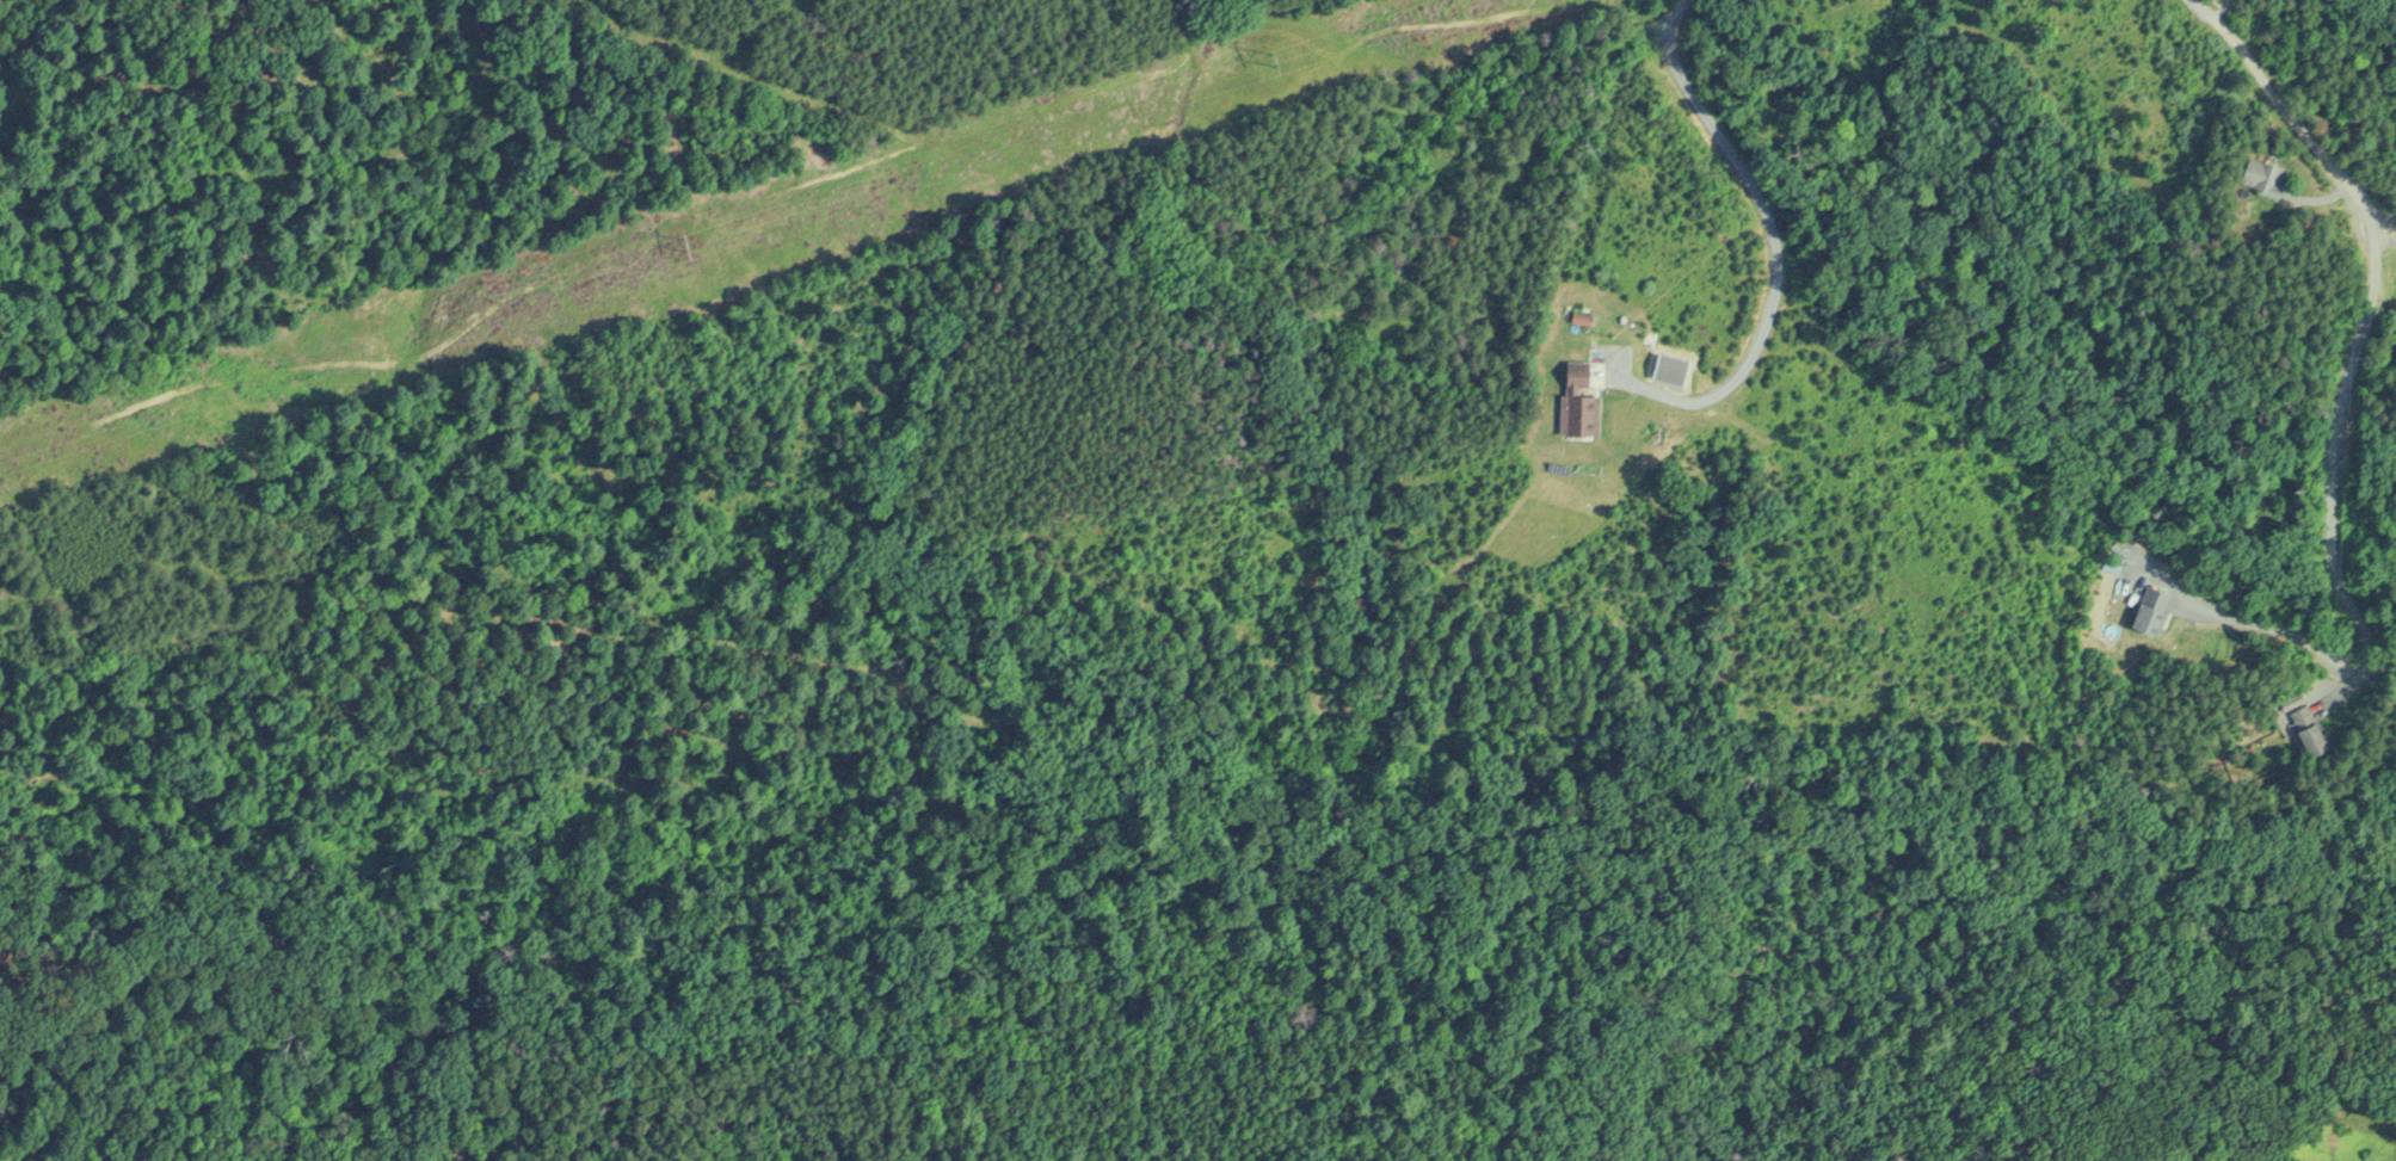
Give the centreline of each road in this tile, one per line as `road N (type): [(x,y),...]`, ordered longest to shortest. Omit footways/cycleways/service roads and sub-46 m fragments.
road 1 (residential): [(2187,0),(2248,62),(2367,228),(2372,291),(2329,495),(2338,581),(2370,634),(2366,660),(2354,672)]

